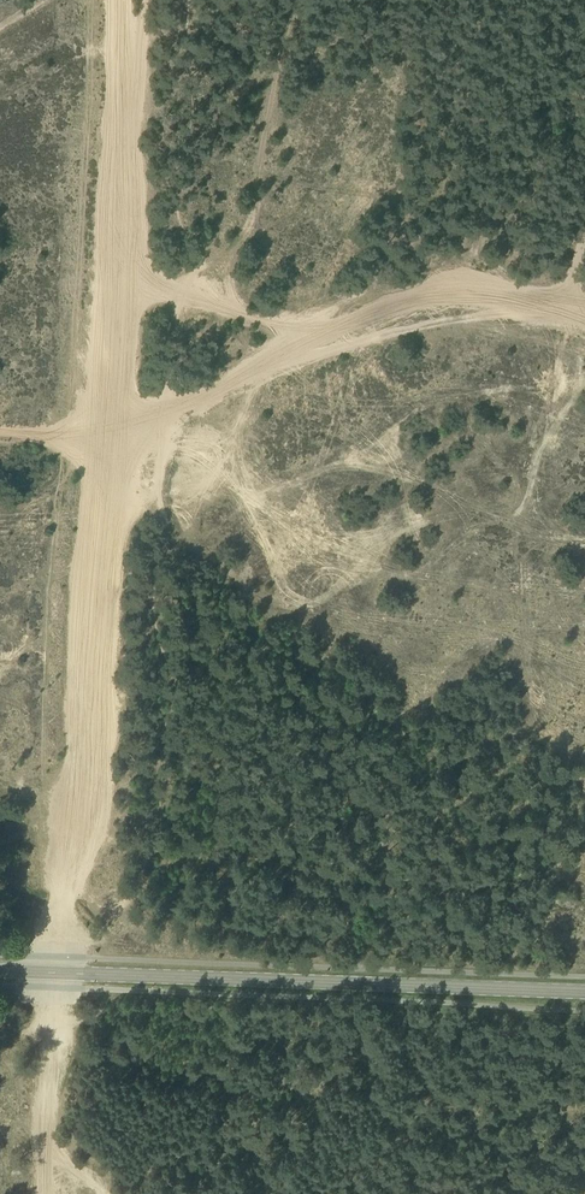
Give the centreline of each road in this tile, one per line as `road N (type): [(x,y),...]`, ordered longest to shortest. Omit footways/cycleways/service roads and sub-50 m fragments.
road 1 (secondary): [(584,994),(0,971)]
road 2 (track): [(110,429),(144,423),(378,316),(456,294),(564,312)]
road 3 (track): [(43,1020),(38,1193)]
road 4 (track): [(190,296),(314,342)]

